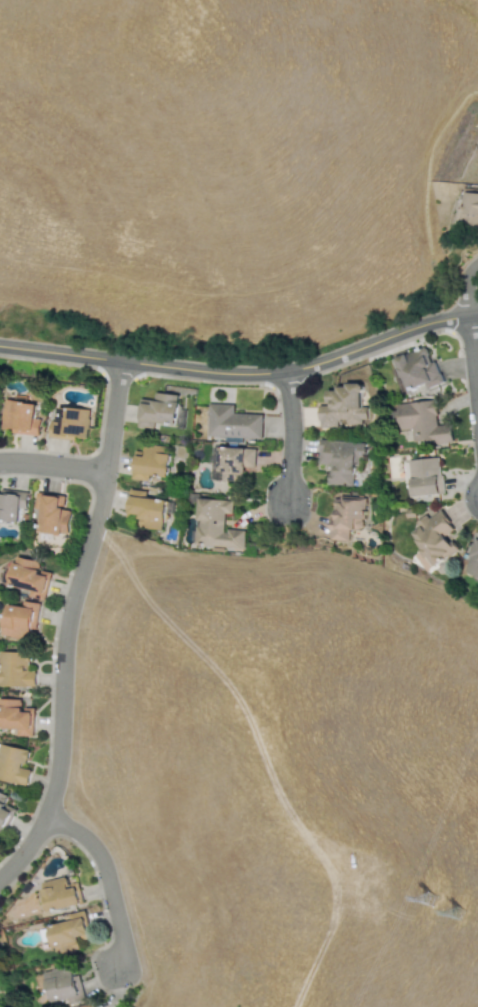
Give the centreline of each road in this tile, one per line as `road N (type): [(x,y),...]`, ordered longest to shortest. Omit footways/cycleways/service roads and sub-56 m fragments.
road 1 (tertiary): [(468,315),(425,322),(300,368),(249,374),(0,345)]
road 2 (residential): [(43,816),(60,742),(63,643),(100,508),(122,360)]
road 3 (residential): [(43,816),(76,832),(104,868),(121,934),(116,966)]
road 4 (residential): [(284,371),(287,499)]

